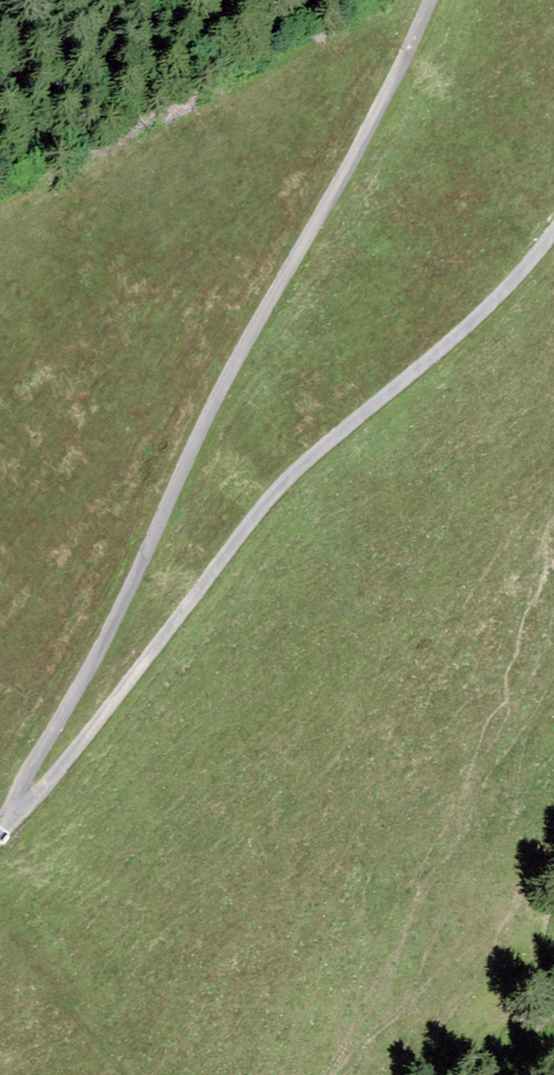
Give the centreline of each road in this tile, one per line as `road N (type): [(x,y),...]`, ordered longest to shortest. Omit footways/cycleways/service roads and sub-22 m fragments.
road 1 (track): [(0,826),(88,676),(226,380),(356,158),(431,0)]
road 2 (unclassified): [(0,833),(87,737),(286,485),(474,324),(553,237)]

